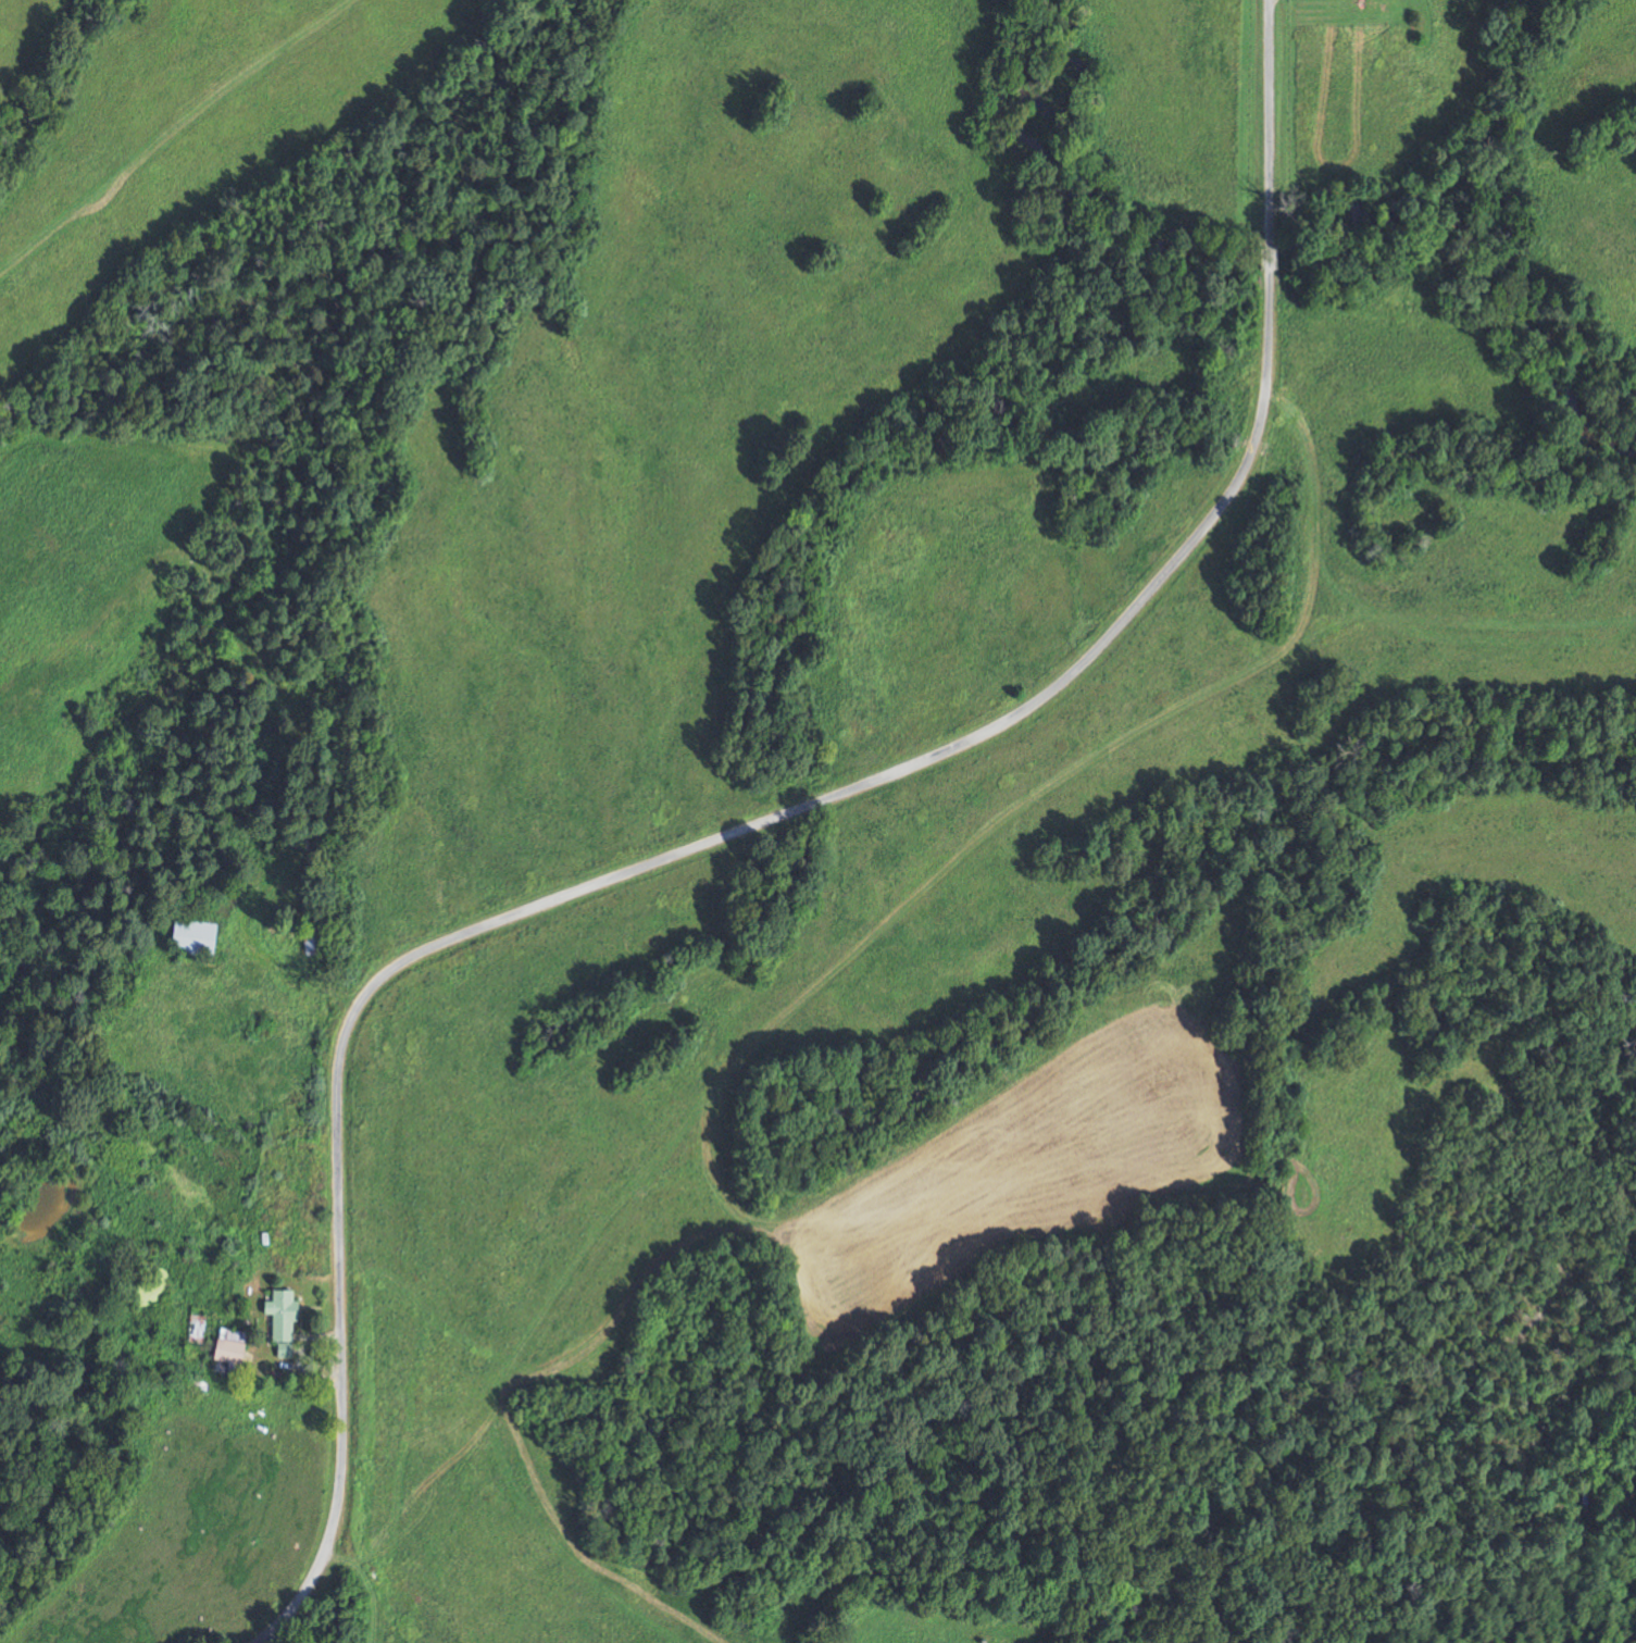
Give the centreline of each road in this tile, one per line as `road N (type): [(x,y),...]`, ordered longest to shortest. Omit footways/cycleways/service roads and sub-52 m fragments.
road 1 (residential): [(250,1642),(312,1577),(337,1505),(338,1070),(361,1000),(399,960),(503,911),(1008,719),(1070,679),(1133,613),(1225,503),(1258,438),(1269,366),(1271,0)]

